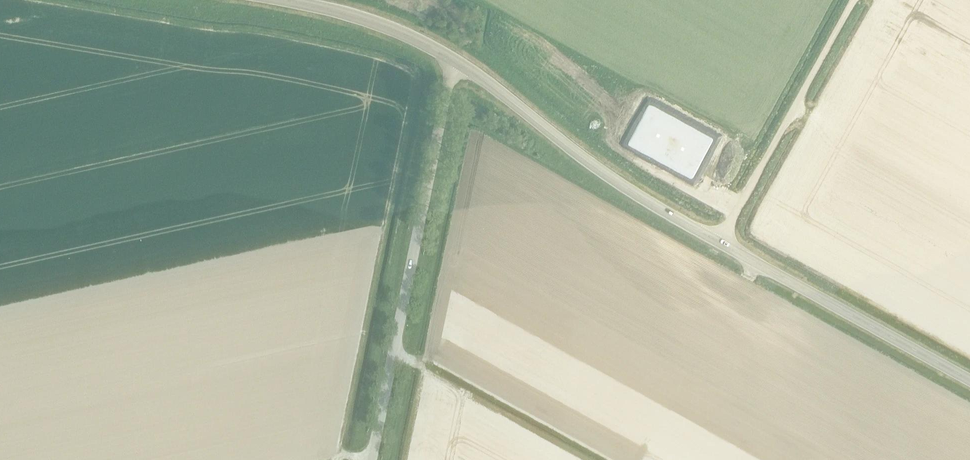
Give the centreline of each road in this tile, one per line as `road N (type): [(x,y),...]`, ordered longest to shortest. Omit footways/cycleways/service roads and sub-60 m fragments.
road 1 (secondary): [(969,380),(646,200),(454,60)]
road 2 (unclassified): [(371,459),(454,60)]
road 3 (track): [(718,242),(853,0)]
road 4 (secondary): [(454,60),(391,28),(287,0)]

